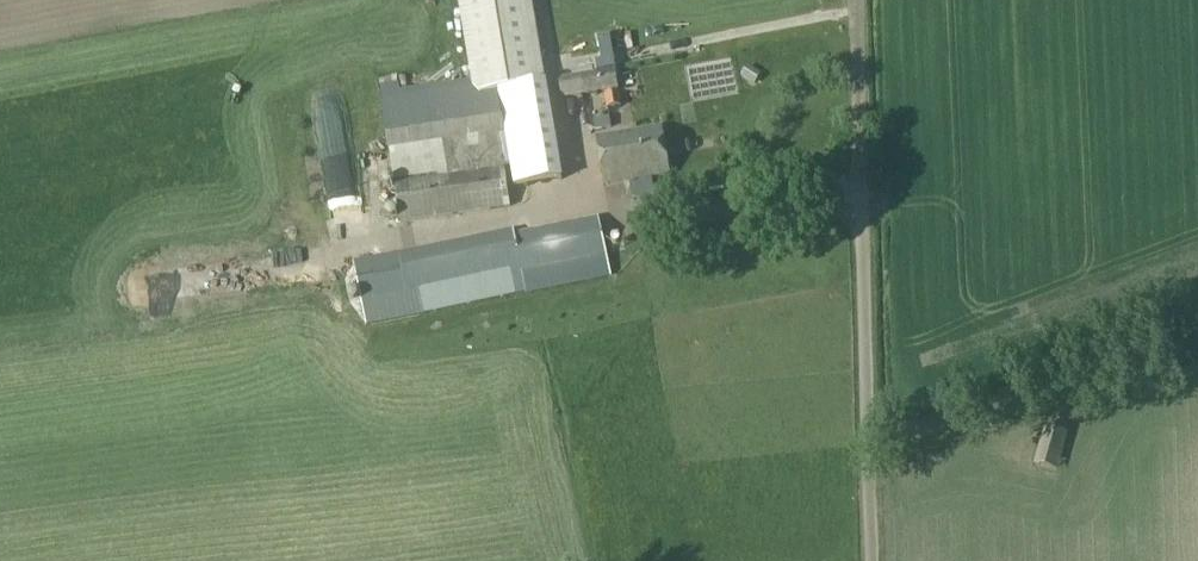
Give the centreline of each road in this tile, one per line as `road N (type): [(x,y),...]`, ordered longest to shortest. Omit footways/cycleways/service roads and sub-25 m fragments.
road 1 (unclassified): [(875,560),(860,194)]
road 2 (track): [(1197,330),(871,450)]
road 3 (track): [(854,0),(860,194)]

